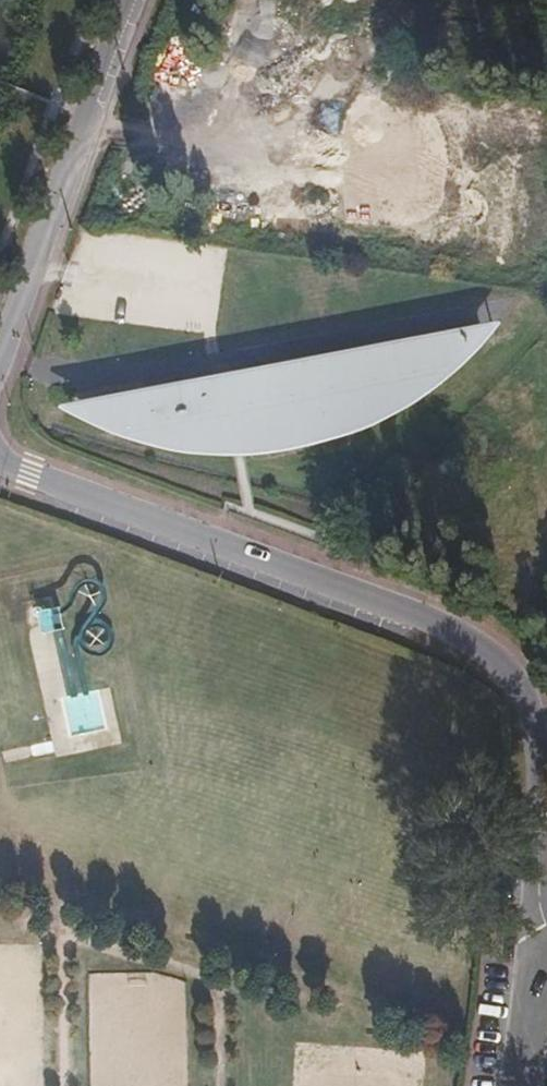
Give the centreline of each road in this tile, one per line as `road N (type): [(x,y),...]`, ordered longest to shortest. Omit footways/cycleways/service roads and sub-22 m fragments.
road 1 (unclassified): [(532,953),(537,745),(513,678),(492,658),(0,455)]
road 2 (unclassified): [(0,362),(137,0)]
road 3 (unclassified): [(513,1085),(532,953)]

